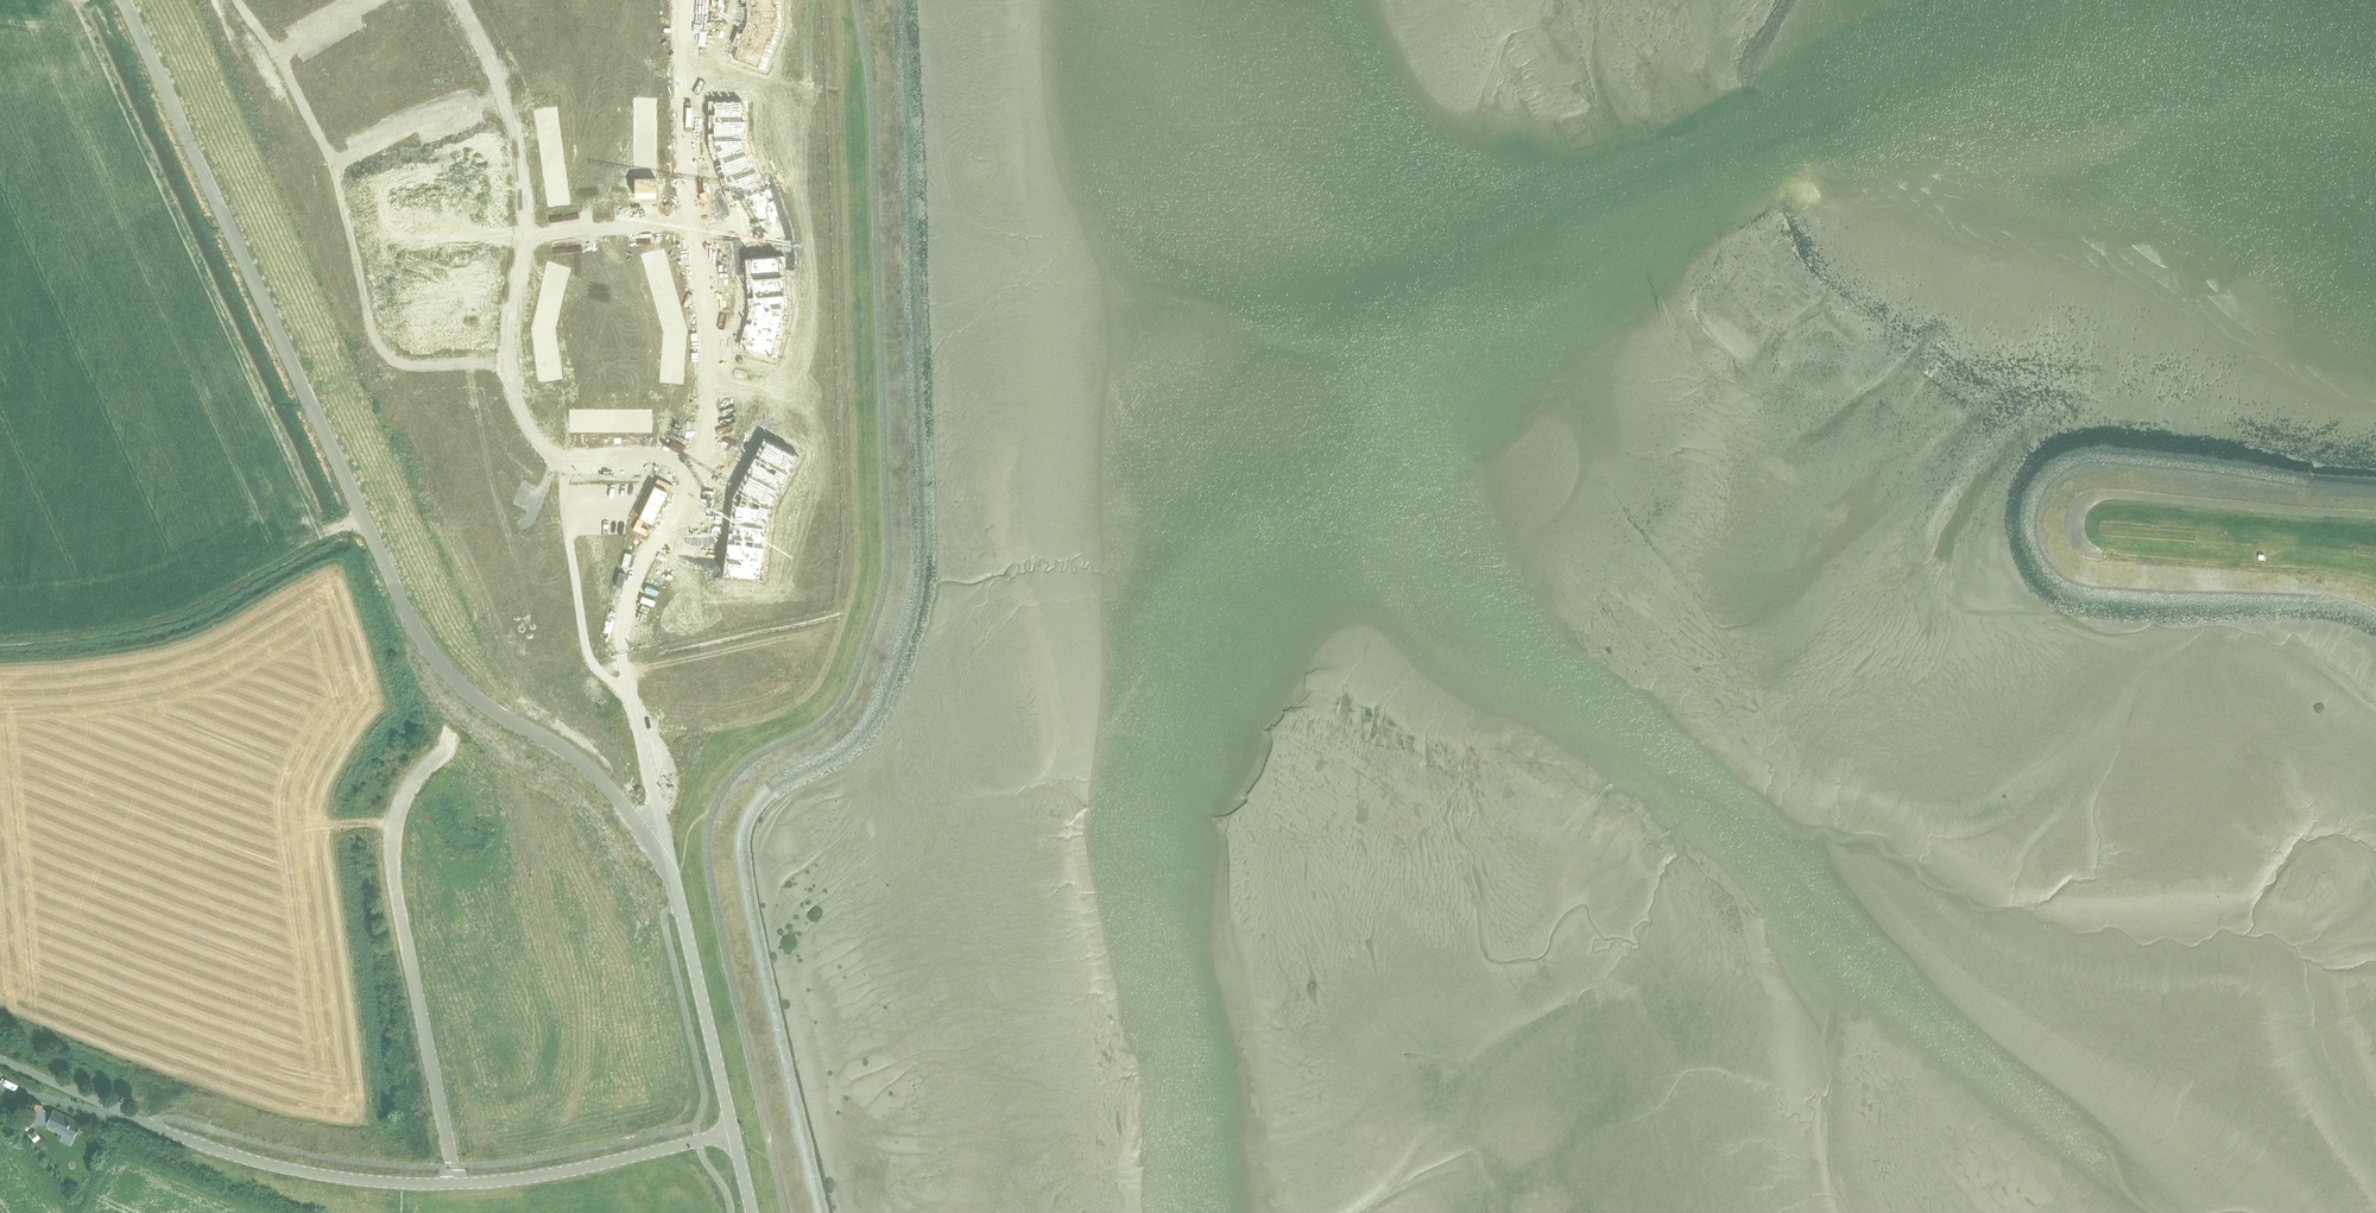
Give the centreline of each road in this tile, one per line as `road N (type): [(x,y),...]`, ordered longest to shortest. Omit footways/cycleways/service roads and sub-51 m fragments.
road 1 (unclassified): [(670,871),(587,769),(493,709),(424,643),(306,397)]
road 2 (tertiary): [(454,1184),(256,1162),(0,1060)]
road 3 (residential): [(684,0),(689,220),(709,306),(710,443),(703,467)]
road 4 (unclassified): [(454,1184),(394,875),(401,806),(444,750)]
road 5 (unclassified): [(306,397),(123,0)]
road 6 (residential): [(703,467),(639,569),(621,660),(670,871)]
road 7 (residential): [(236,0),(280,57),(334,166),(372,336),(389,358)]
road 8 (residential): [(459,0),(494,66),(518,149),(524,237),(508,370)]
road 9 (tertiary): [(734,1133),(542,1177),(454,1184)]
road 10 (unclassified): [(670,871),(734,1133)]
road 11 (residential): [(551,459),(703,467)]
road 12 (residential): [(389,358),(414,367),(508,370)]

